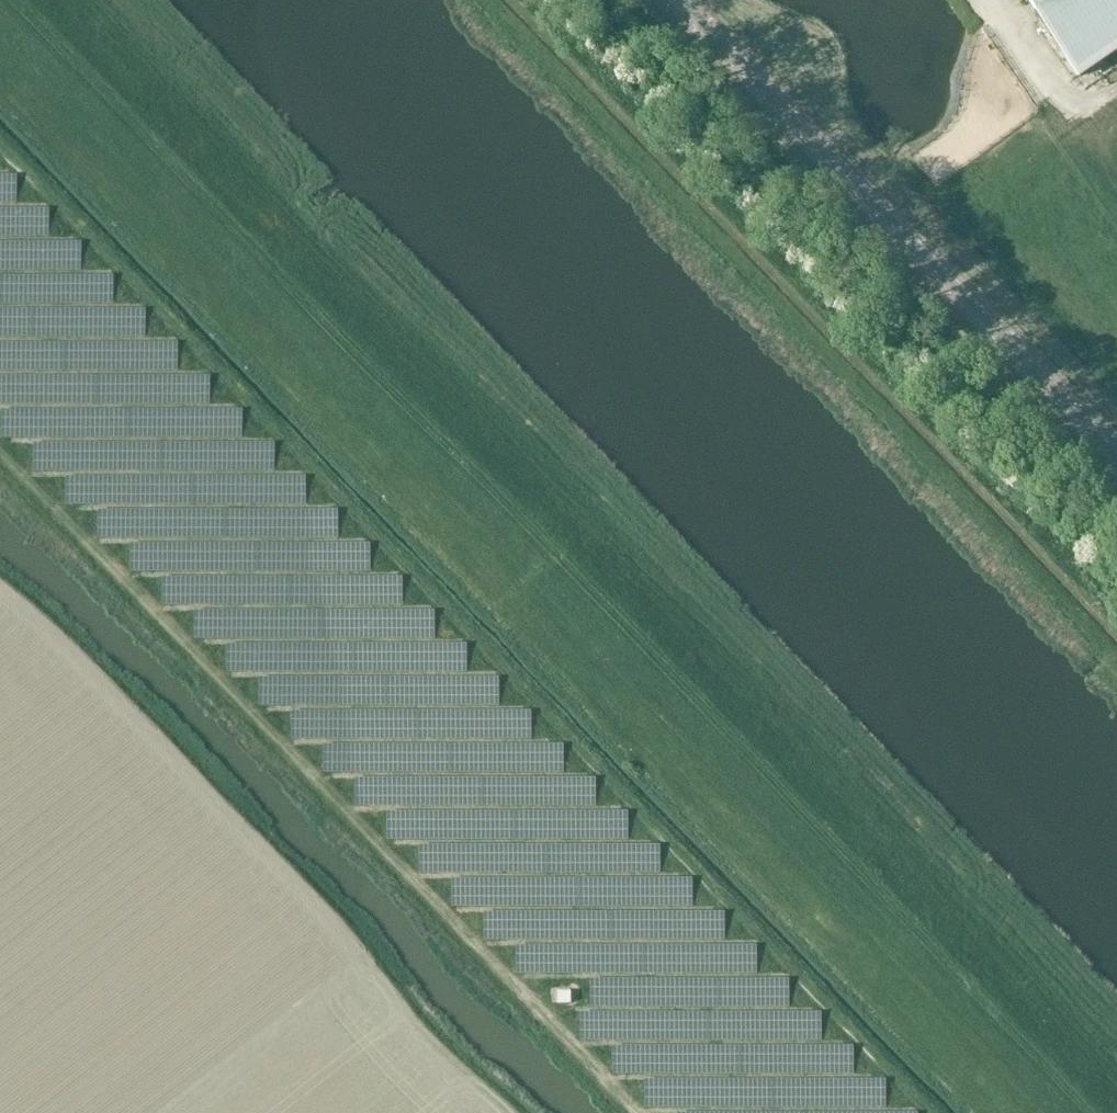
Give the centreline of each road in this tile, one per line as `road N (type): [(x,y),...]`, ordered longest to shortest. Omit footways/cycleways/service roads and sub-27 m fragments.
road 1 (secondary): [(1116,477),(661,0)]

